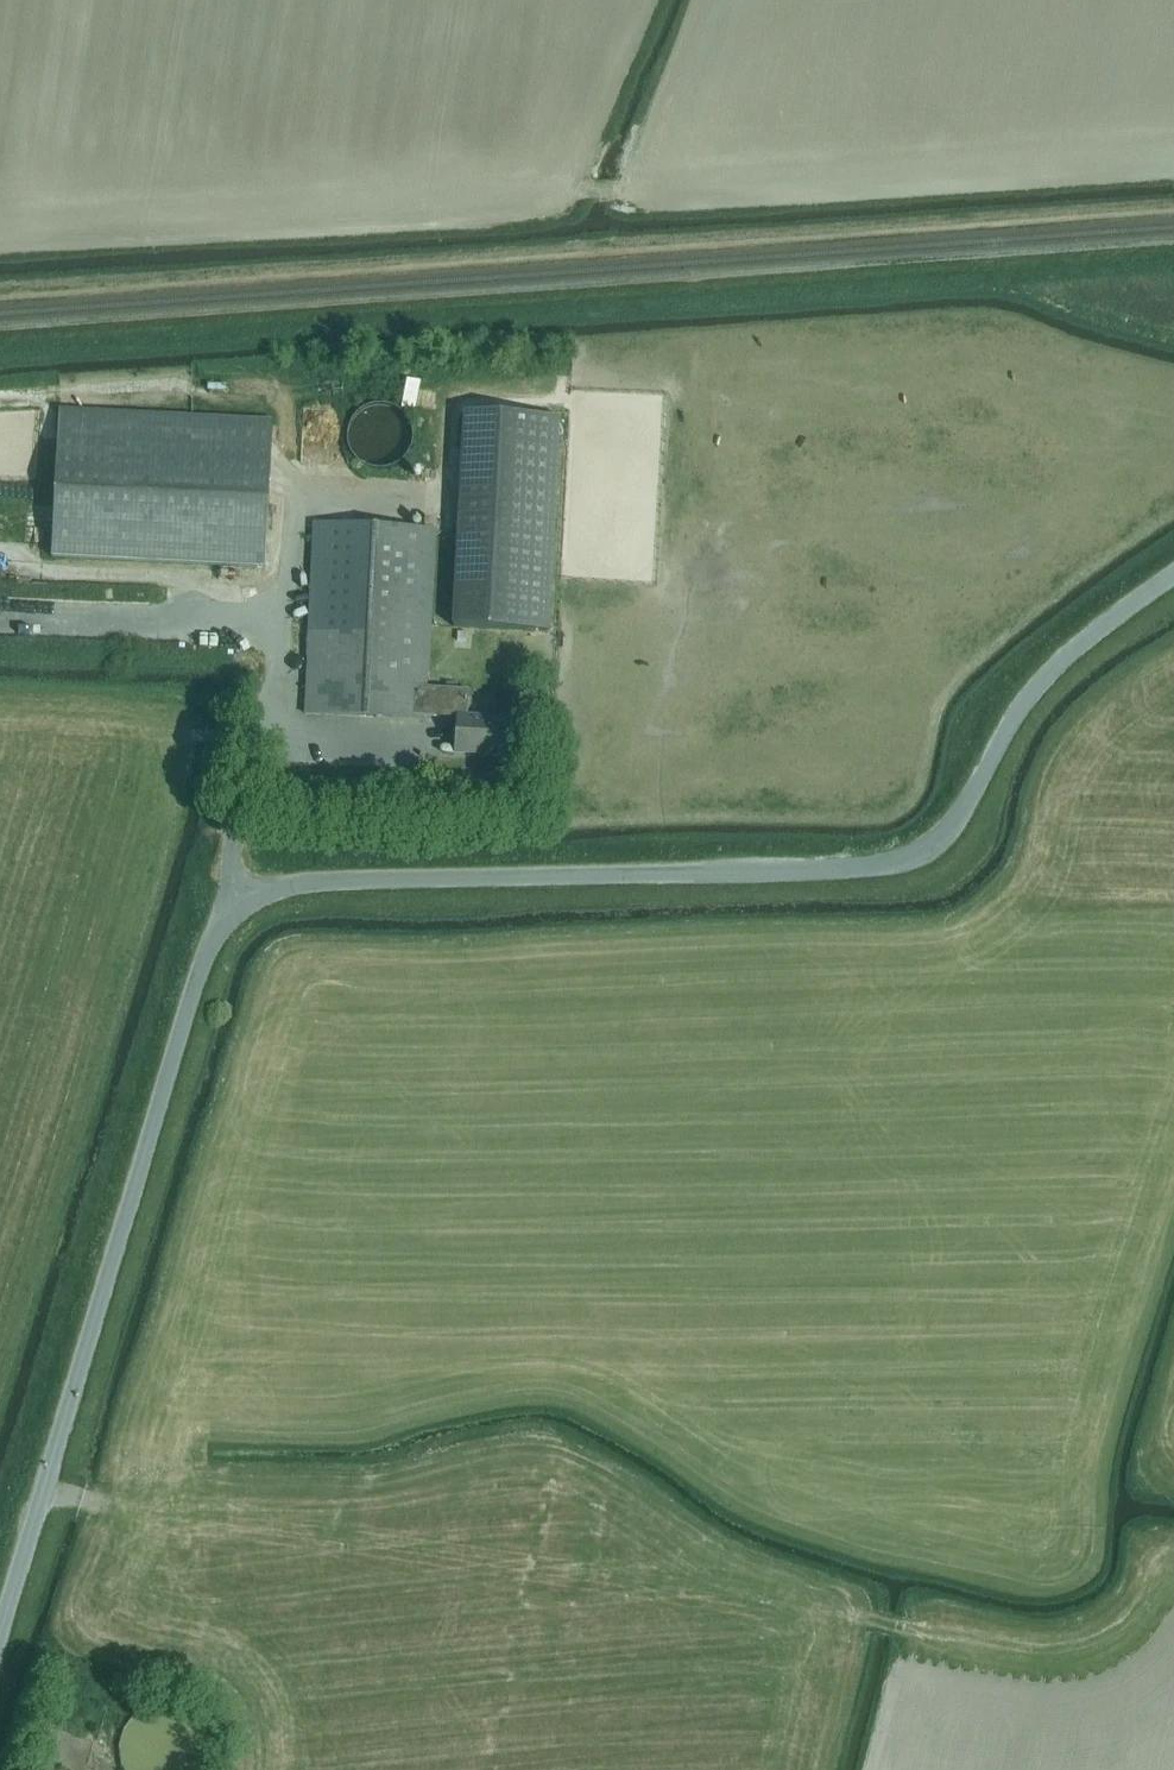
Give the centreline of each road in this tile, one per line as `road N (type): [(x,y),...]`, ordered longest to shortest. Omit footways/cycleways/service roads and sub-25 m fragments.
road 1 (unclassified): [(0,1633),(203,958),(242,902),(310,882),(832,871),(915,855),(965,809),(1043,681),(1173,579)]
road 2 (track): [(295,489),(288,403),(262,388),(153,382),(0,396)]

